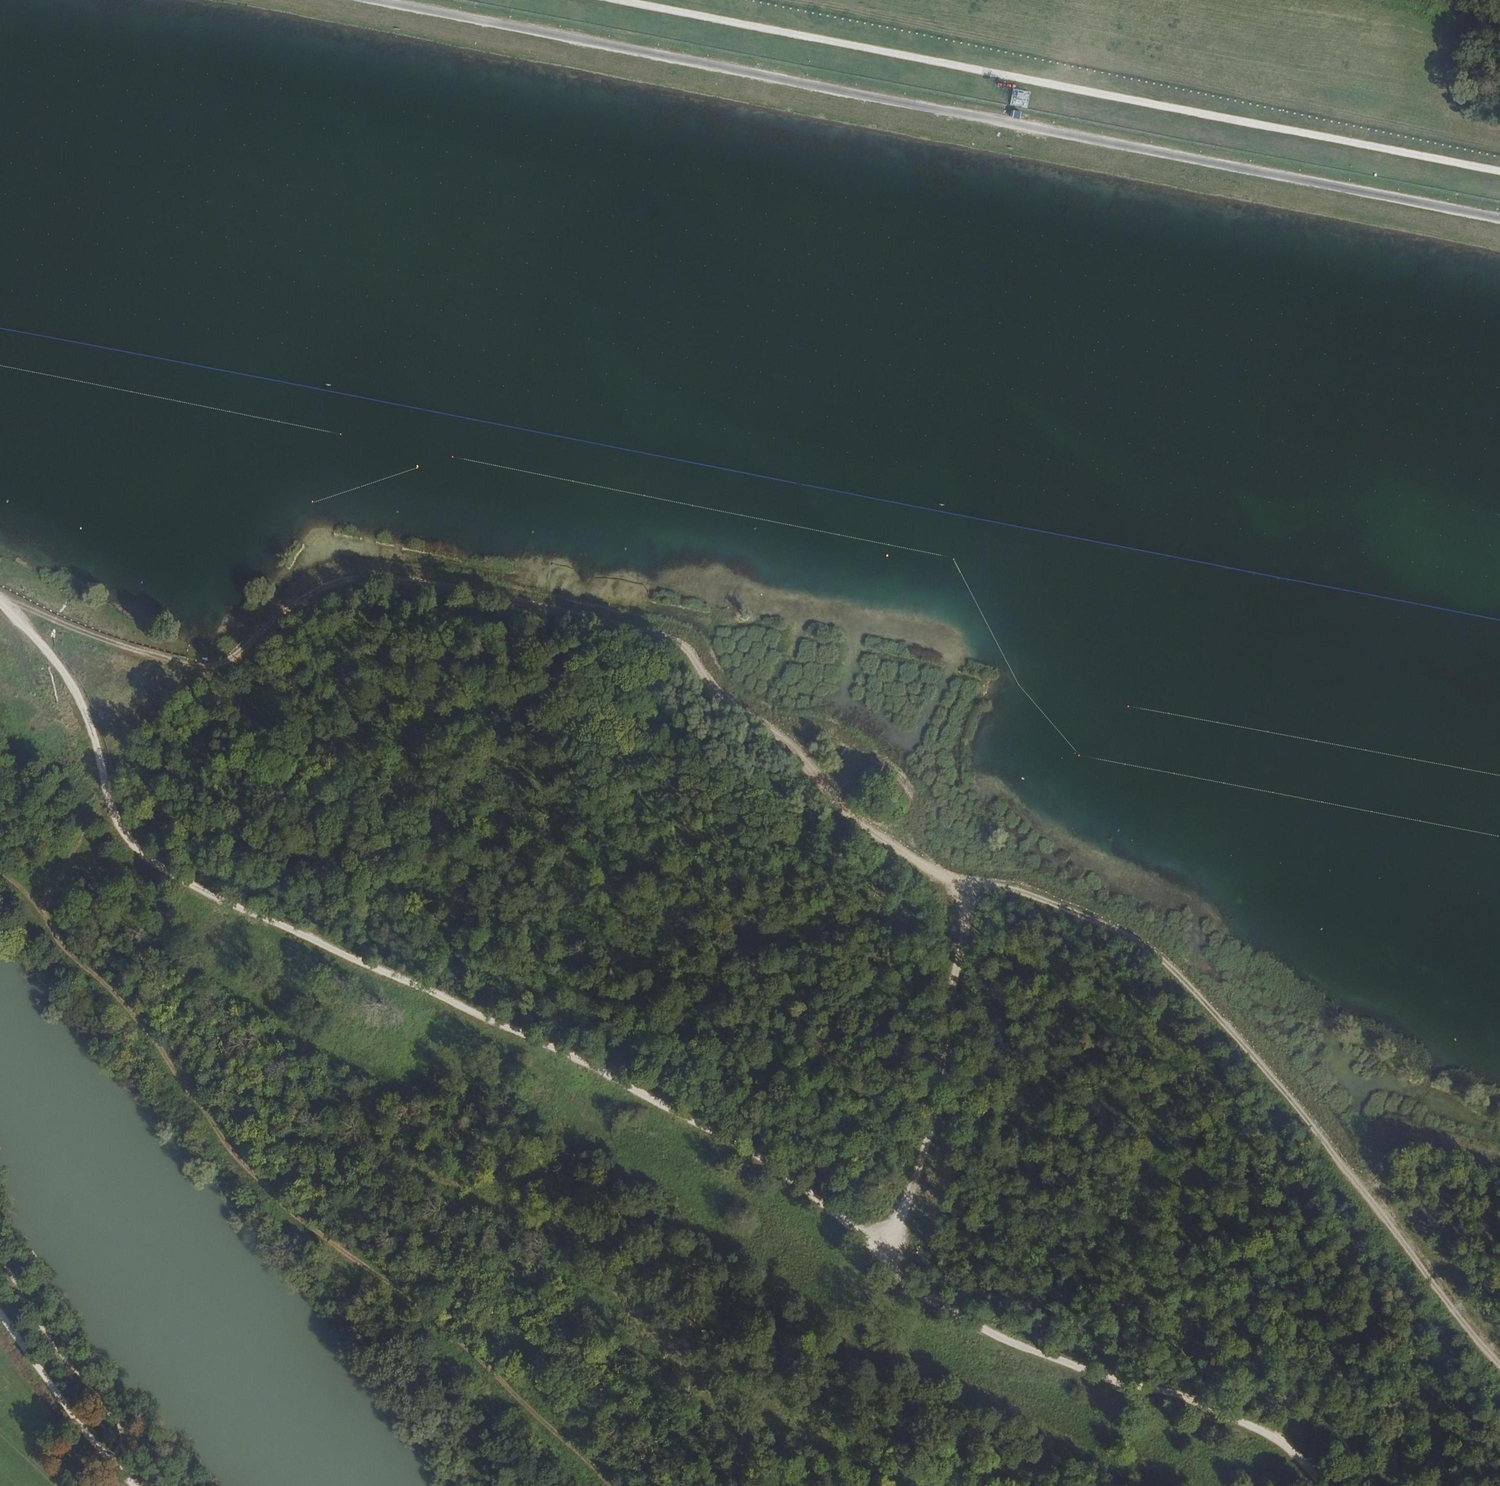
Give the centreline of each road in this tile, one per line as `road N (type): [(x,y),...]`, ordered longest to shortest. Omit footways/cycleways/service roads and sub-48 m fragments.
road 1 (track): [(0,605),(78,695),(102,747),(129,849),(165,877),(732,1147),(842,1229),(900,1292),(947,1321),(1047,1368),(1258,1426),(1314,1485)]
road 2 (track): [(0,1314),(134,1485)]

